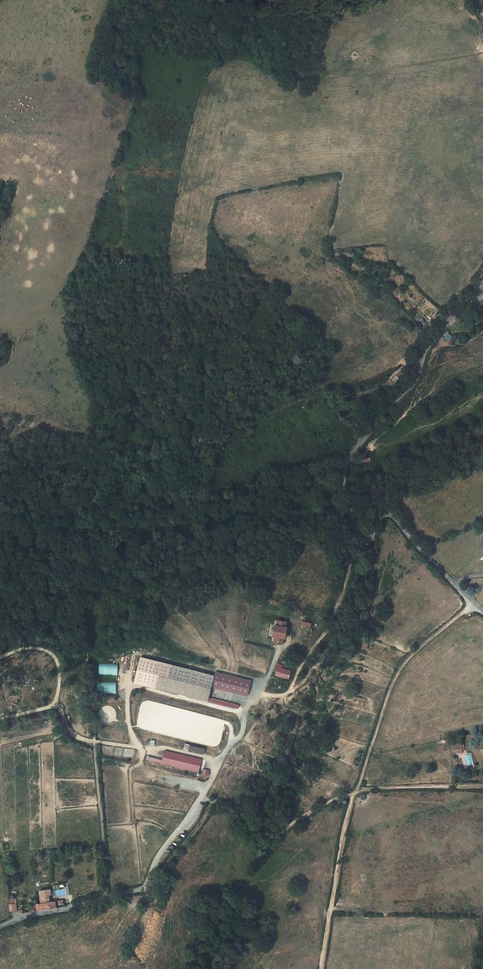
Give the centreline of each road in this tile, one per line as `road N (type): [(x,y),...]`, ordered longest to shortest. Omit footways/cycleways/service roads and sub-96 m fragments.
road 1 (track): [(355,793),(271,840),(222,802),(159,877),(108,896),(98,705),(83,627),(25,597),(0,608)]
road 2 (unclassified): [(482,612),(392,515),(378,521),(366,542),(359,537),(344,473),(446,323),(482,284)]
road 3 (residential): [(0,926),(145,881),(231,741)]
road 4 (track): [(474,602),(399,671),(355,793)]
road 5 (track): [(321,968),(355,793)]
road 6 (track): [(355,793),(482,787)]

